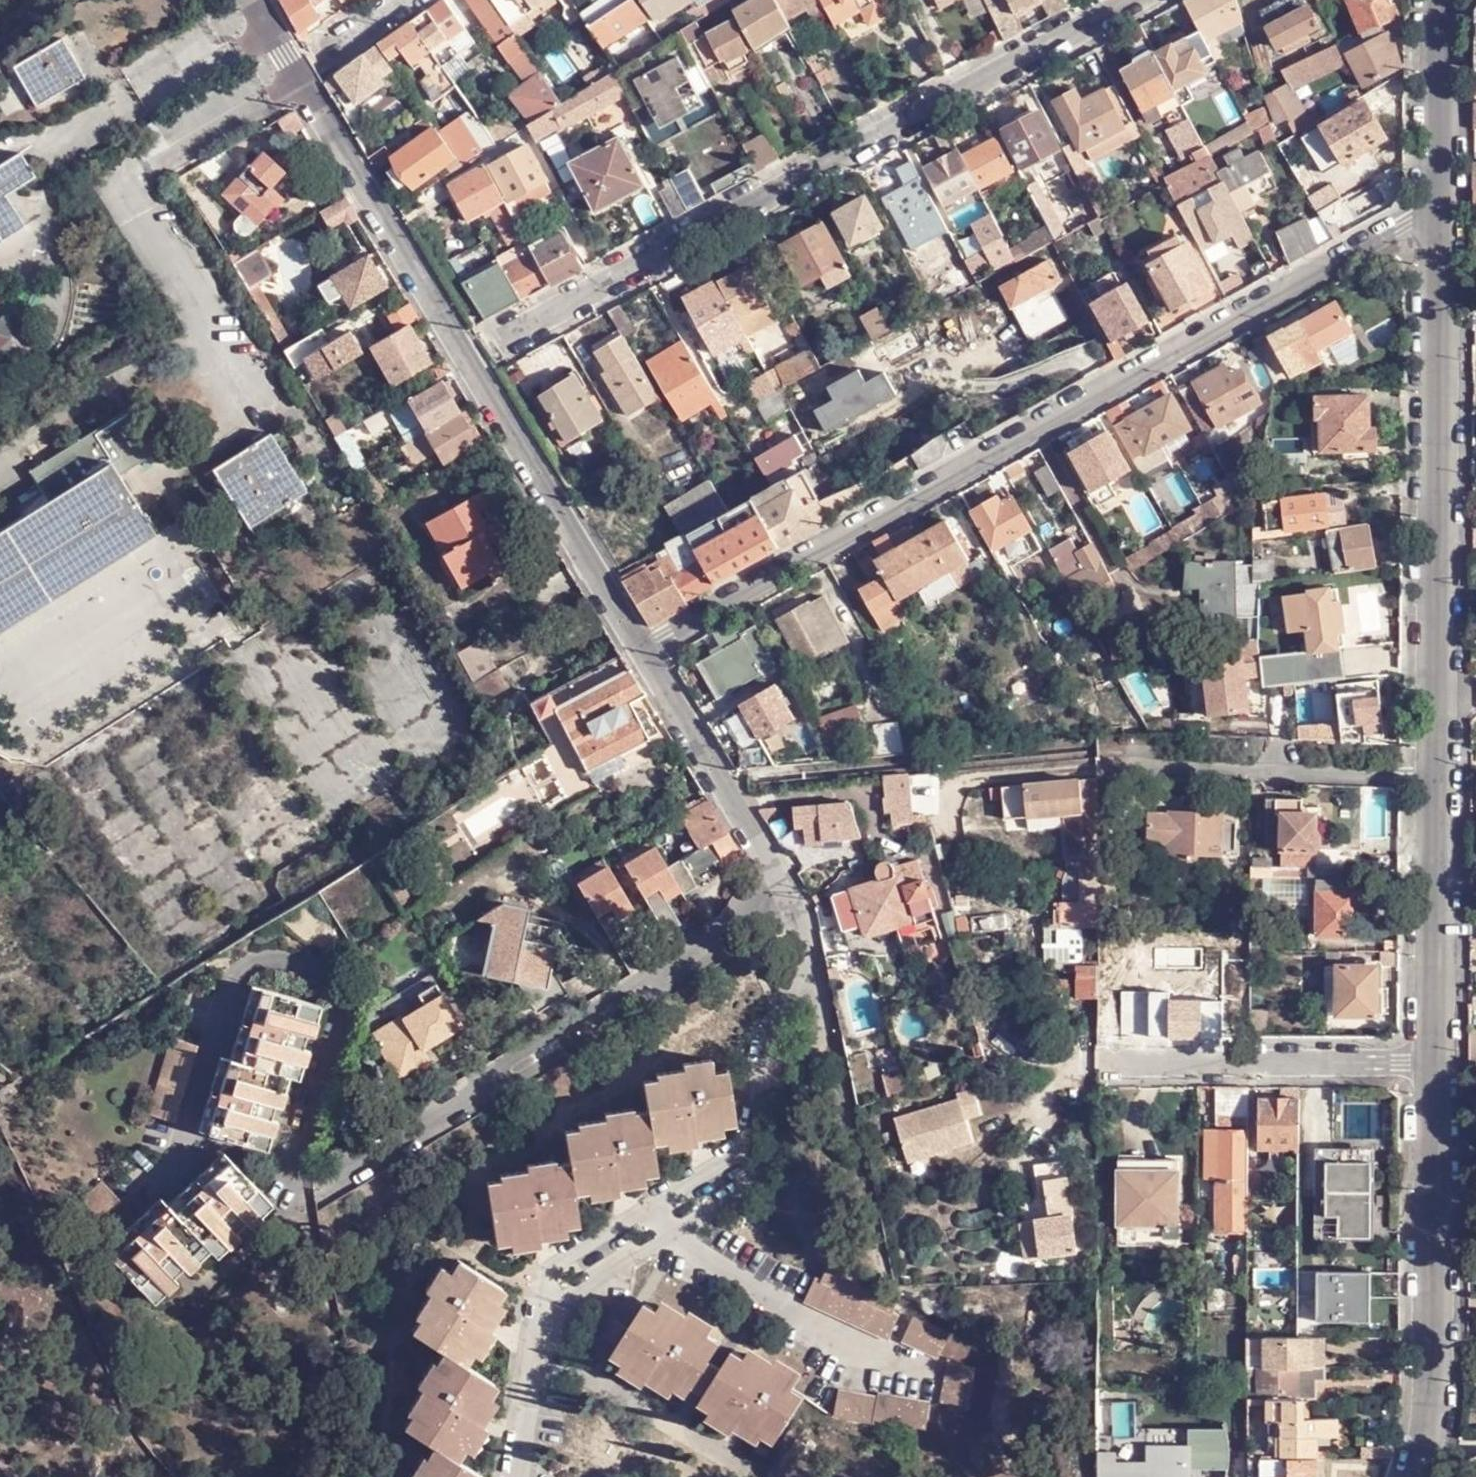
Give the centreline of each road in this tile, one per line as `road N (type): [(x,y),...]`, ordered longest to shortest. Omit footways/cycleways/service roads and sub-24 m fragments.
road 1 (residential): [(643,650),(1433,206)]
road 2 (residential): [(252,0),(643,650)]
road 3 (residential): [(501,338),(1133,0)]
road 4 (residential): [(1441,771),(1433,206)]
road 5 (residential): [(1421,1476),(1431,1417),(1436,1061)]
road 6 (residential): [(1098,767),(1441,771)]
road 7 (residential): [(1097,1060),(1436,1061)]
road 8 (residential): [(492,1084),(519,1079),(726,951),(751,920)]
road 9 (residential): [(492,1084),(508,1061),(716,929),(751,920)]
road 10 (residential): [(1436,1061),(1441,771)]
road 11 (residential): [(643,650),(788,897)]
road 12 (residential): [(1433,206),(1434,0)]
road 13 (residential): [(313,1178),(351,1171),(492,1084)]

